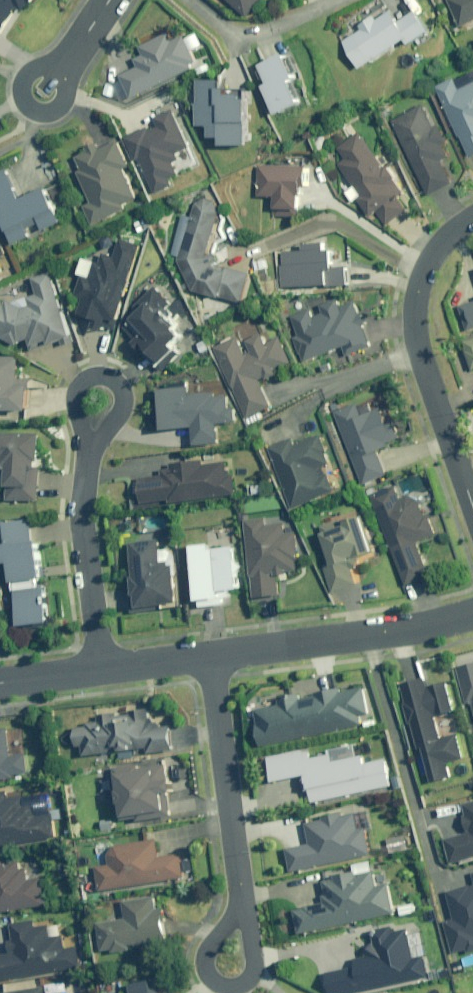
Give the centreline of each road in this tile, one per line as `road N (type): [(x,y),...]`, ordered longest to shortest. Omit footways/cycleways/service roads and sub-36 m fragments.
road 1 (residential): [(472,216),(430,258),(411,325),(472,508)]
road 2 (tertiary): [(213,656),(472,614)]
road 3 (residential): [(241,907),(213,656)]
road 4 (residential): [(90,444),(83,519),(100,667)]
road 5 (residential): [(70,53),(66,99),(47,112),(21,96),(21,80),(38,64)]
road 6 (residential): [(90,444),(77,418),(87,382),(115,387),(108,427)]
road 7 (residential): [(241,907),(245,971),(227,982),(216,978),(212,954)]

